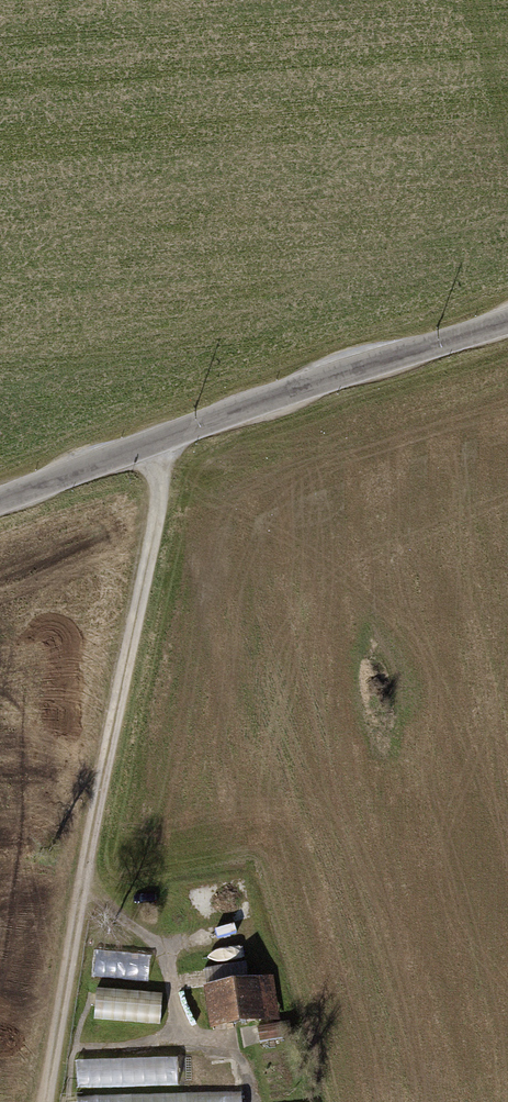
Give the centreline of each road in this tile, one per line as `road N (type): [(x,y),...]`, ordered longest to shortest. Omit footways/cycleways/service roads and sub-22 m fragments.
road 1 (unclassified): [(47,1101),(158,438)]
road 2 (tertiary): [(158,438),(507,319)]
road 3 (tertiary): [(0,498),(158,438)]

